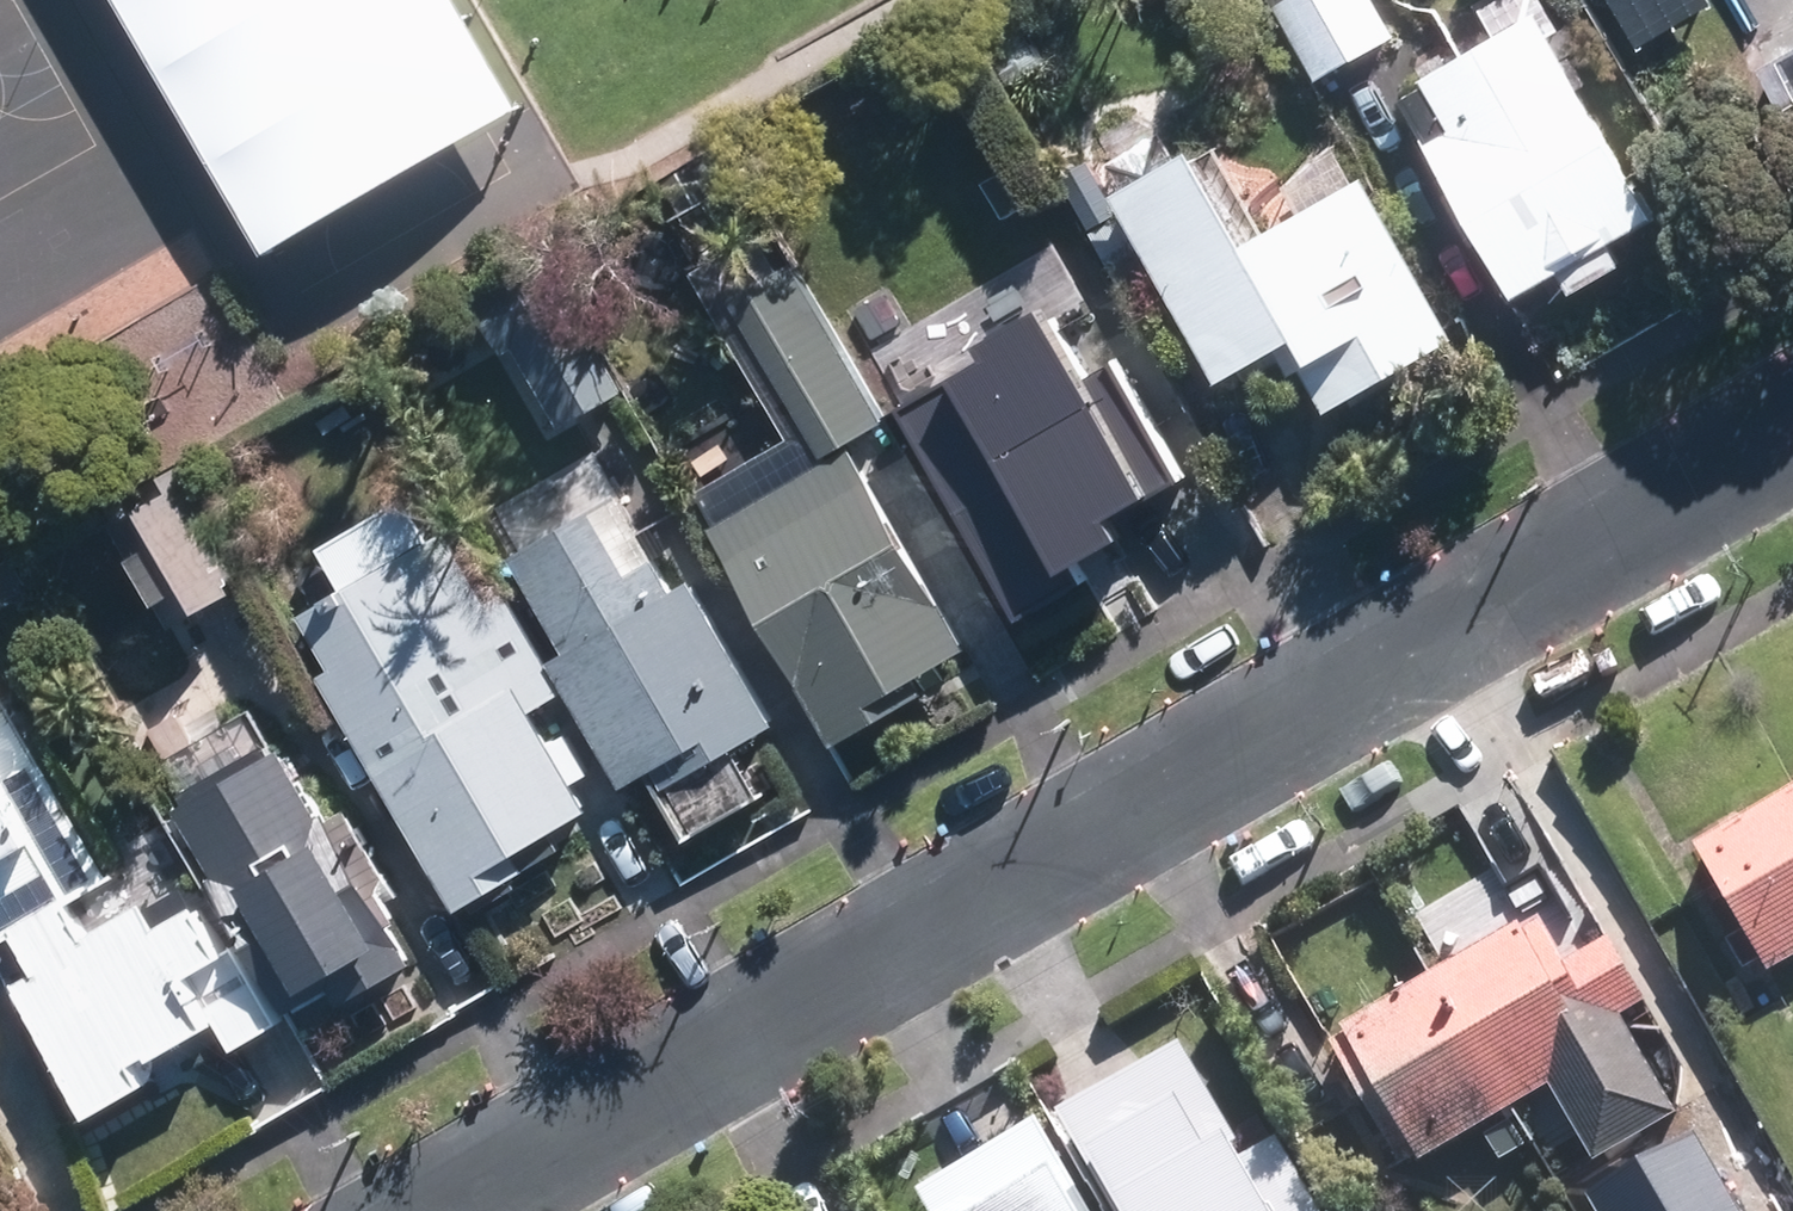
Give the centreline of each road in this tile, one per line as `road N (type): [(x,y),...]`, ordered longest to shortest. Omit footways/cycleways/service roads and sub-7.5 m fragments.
road 1 (residential): [(440,1210),(1792,427)]

